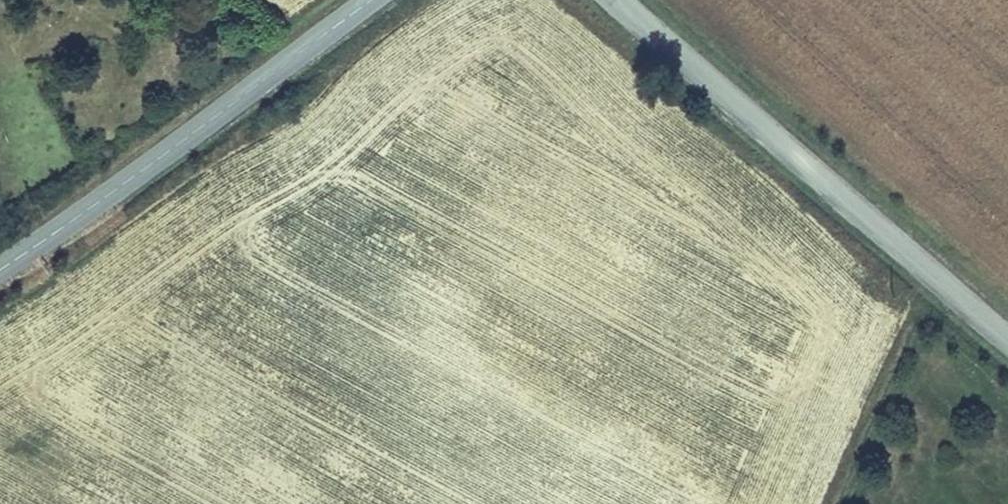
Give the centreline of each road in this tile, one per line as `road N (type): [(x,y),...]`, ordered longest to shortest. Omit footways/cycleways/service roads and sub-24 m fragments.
road 1 (tertiary): [(1007,340),(614,0)]
road 2 (tertiary): [(372,0),(0,269)]

